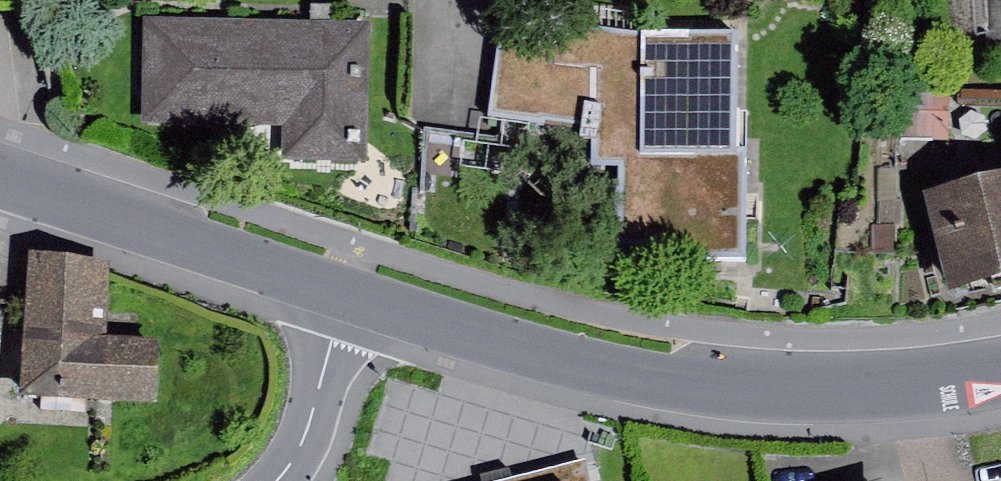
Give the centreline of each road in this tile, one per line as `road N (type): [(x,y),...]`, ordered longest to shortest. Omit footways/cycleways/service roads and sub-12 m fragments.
road 1 (tertiary): [(343,297),(528,353),(691,387),(829,396),(1000,377)]
road 2 (tertiary): [(0,186),(343,297)]
road 3 (residential): [(343,297),(302,444),(279,480)]

